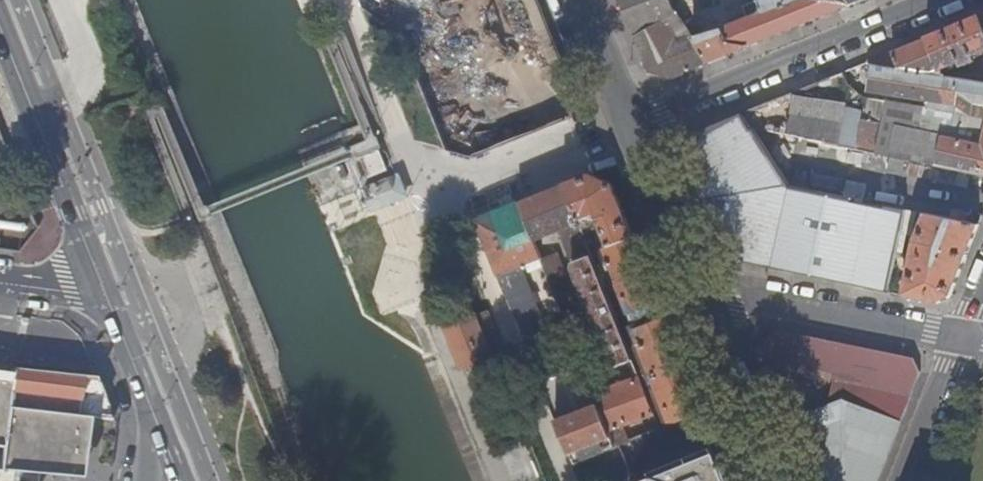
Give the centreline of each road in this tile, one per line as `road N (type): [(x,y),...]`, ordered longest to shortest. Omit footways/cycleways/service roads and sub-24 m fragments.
road 1 (tertiary): [(944,0),(630,125)]
road 2 (secondary): [(0,25),(102,282)]
road 3 (residential): [(697,289),(961,334)]
road 4 (tertiary): [(697,289),(778,480)]
road 5 (unclassified): [(630,125),(449,208)]
road 6 (tertiary): [(630,125),(697,289)]
road 7 (residential): [(899,480),(961,334)]
road 8 (secondary): [(153,419),(102,282)]
road 9 (tertiary): [(579,0),(630,125)]

